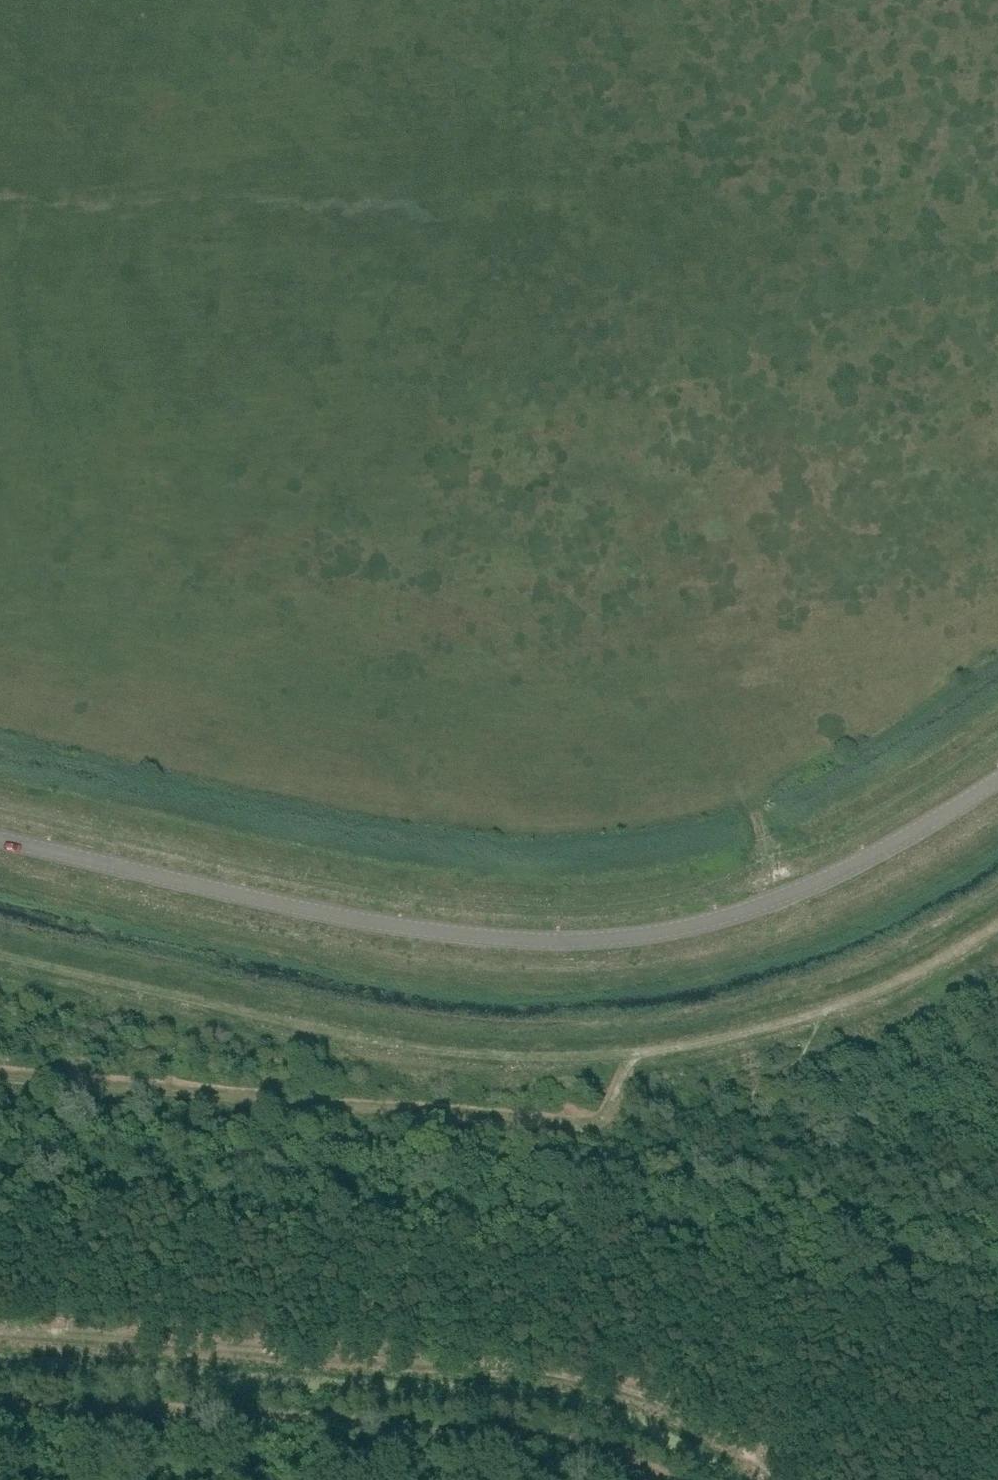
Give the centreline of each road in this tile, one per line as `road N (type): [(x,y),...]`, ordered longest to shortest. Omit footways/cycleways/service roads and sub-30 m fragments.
road 1 (unclassified): [(997,778),(874,853),(764,902),(611,936),(441,932),(313,912),(0,840)]
road 2 (track): [(590,1376),(571,1388),(0,1347)]

